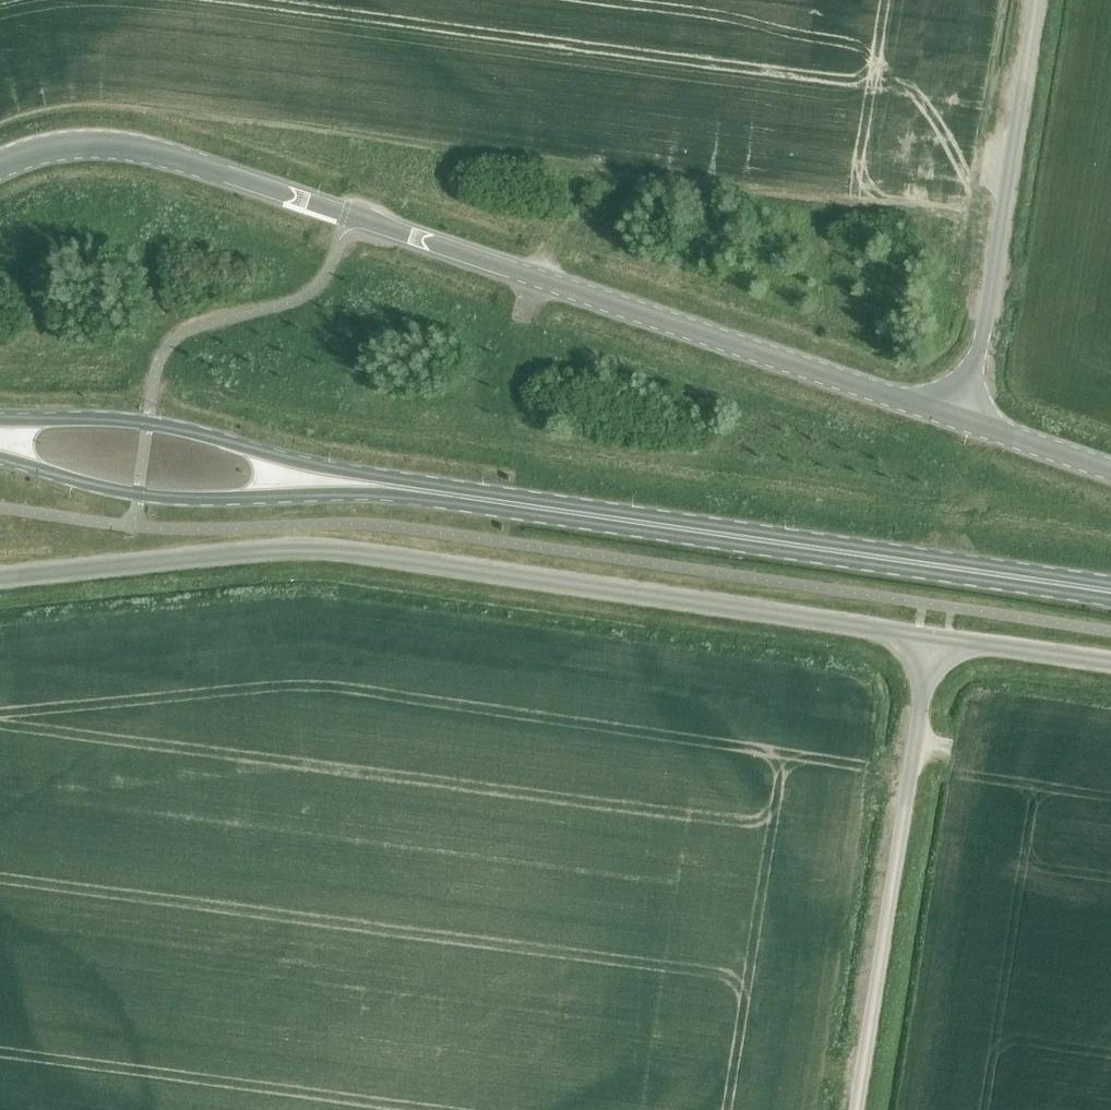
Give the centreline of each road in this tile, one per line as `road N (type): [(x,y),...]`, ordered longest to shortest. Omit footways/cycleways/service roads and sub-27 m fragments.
road 1 (tertiary): [(0,164),(69,146),(172,156),(968,422)]
road 2 (unclassified): [(0,577),(308,548),(932,643)]
road 3 (primary): [(1110,594),(435,492)]
road 4 (unclassified): [(859,1109),(932,643)]
road 5 (primary): [(435,492),(150,424),(0,418)]
road 6 (primary): [(0,458),(139,495),(435,492)]
road 7 (unclassified): [(968,422),(1036,0)]
road 8 (unclassified): [(932,643),(1110,666)]
road 9 (tertiary): [(968,422),(1110,470)]

